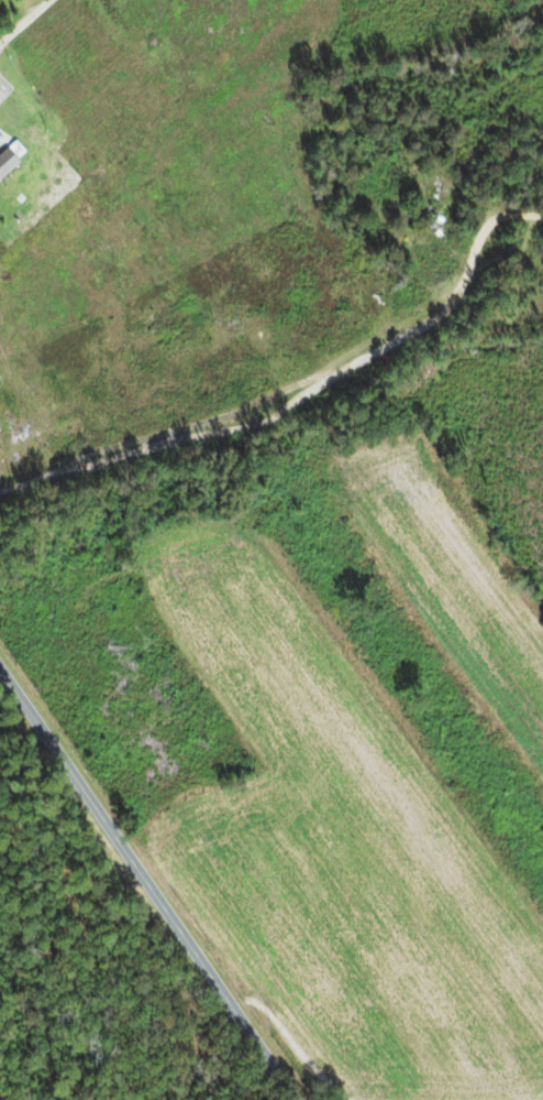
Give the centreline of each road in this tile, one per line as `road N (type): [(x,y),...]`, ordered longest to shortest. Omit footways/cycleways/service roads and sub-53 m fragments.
road 1 (residential): [(297,1099),(0,666)]

